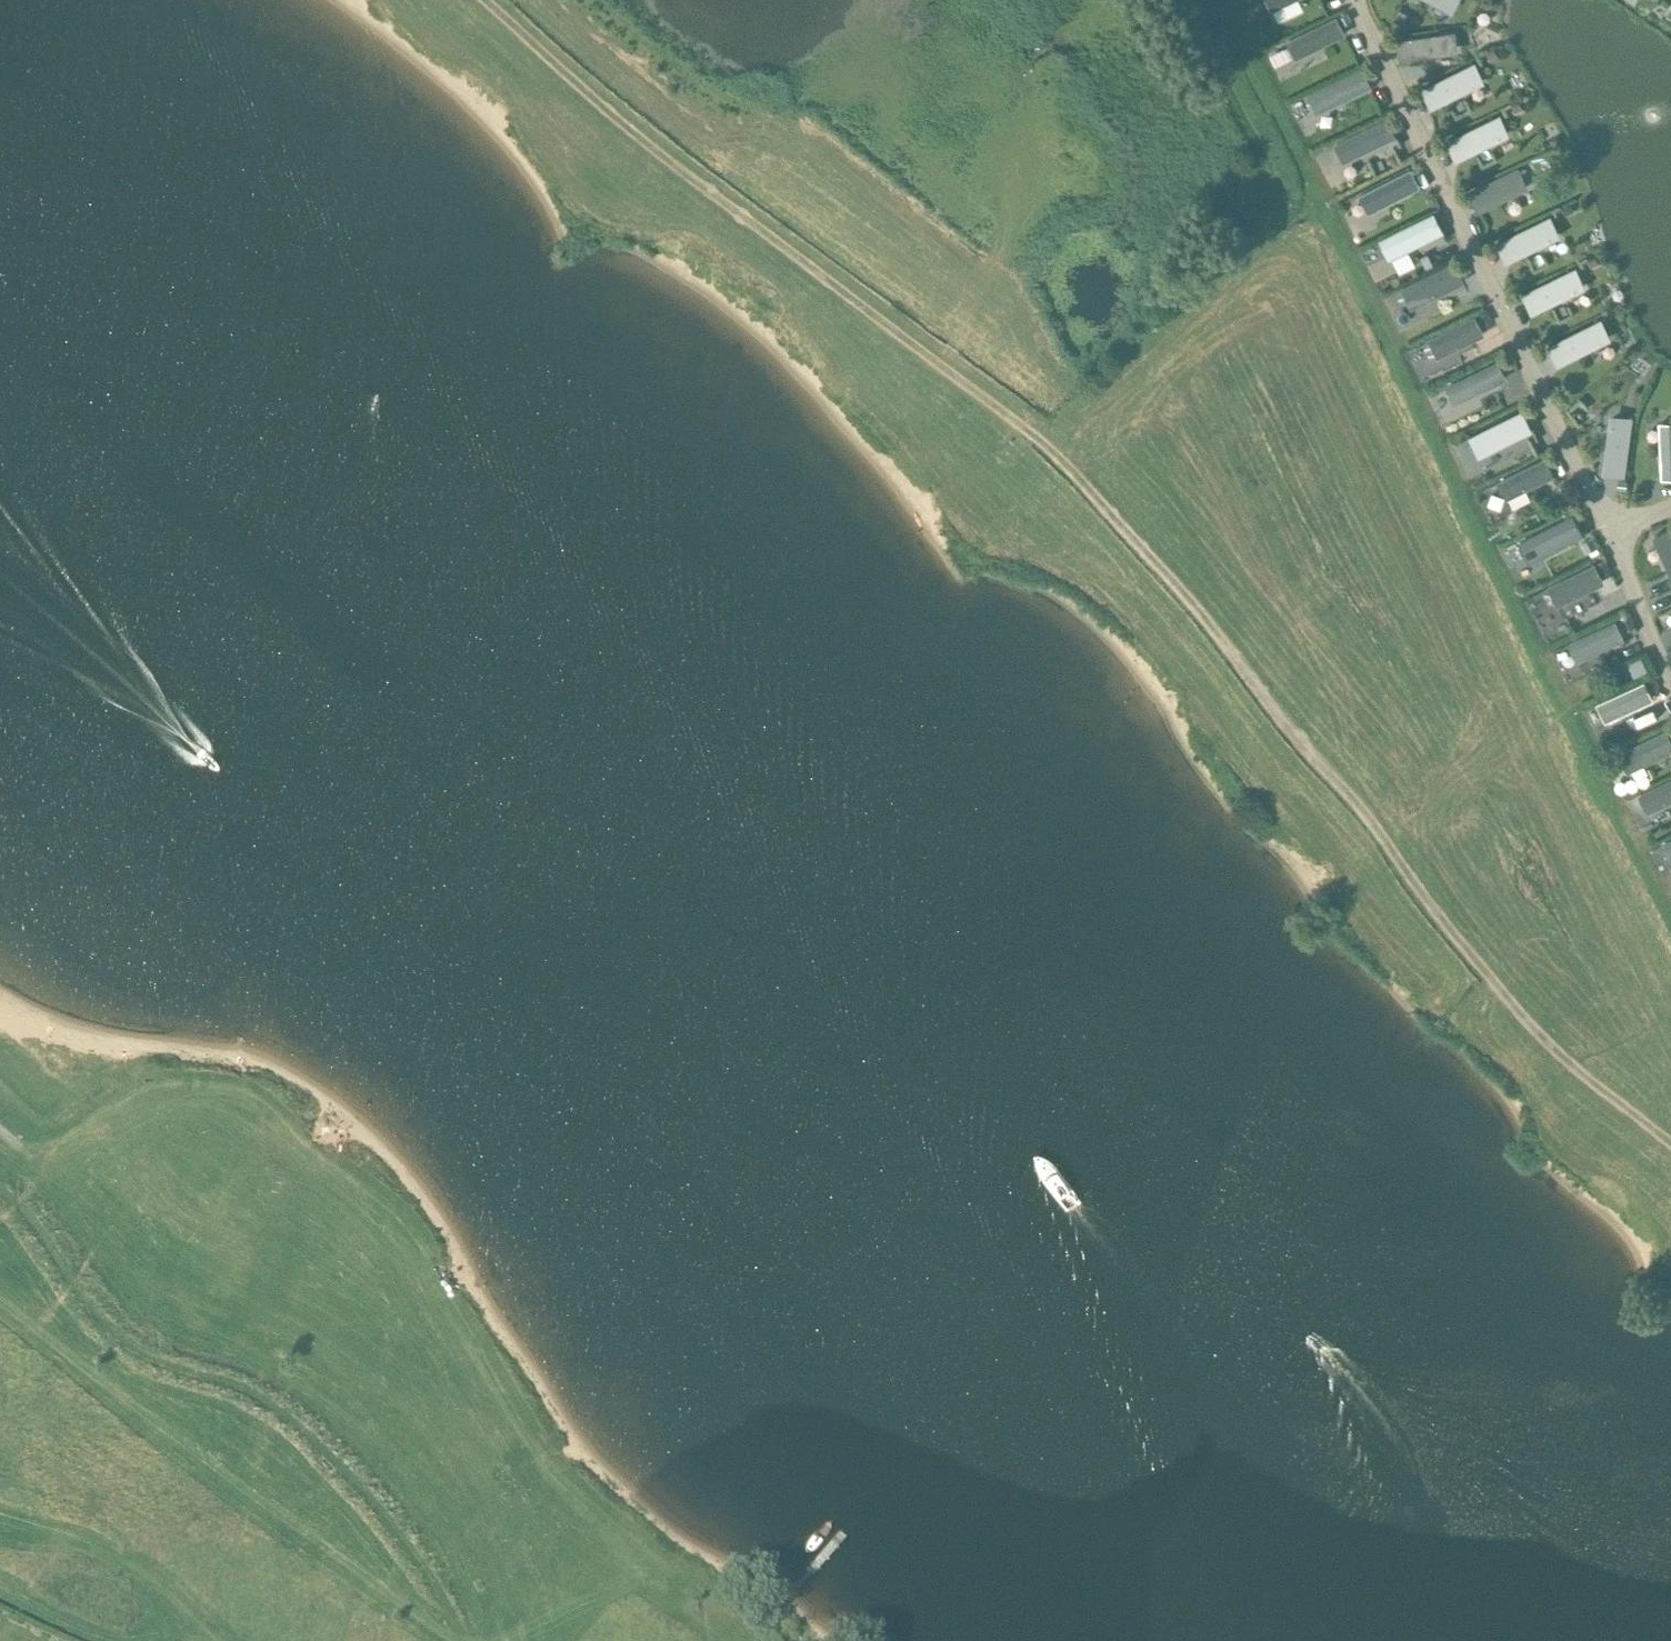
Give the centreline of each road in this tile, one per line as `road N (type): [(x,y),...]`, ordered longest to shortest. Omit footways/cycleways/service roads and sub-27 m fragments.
road 1 (track): [(1670,1145),(1530,1029),(1244,667),(1043,441),(509,0)]

